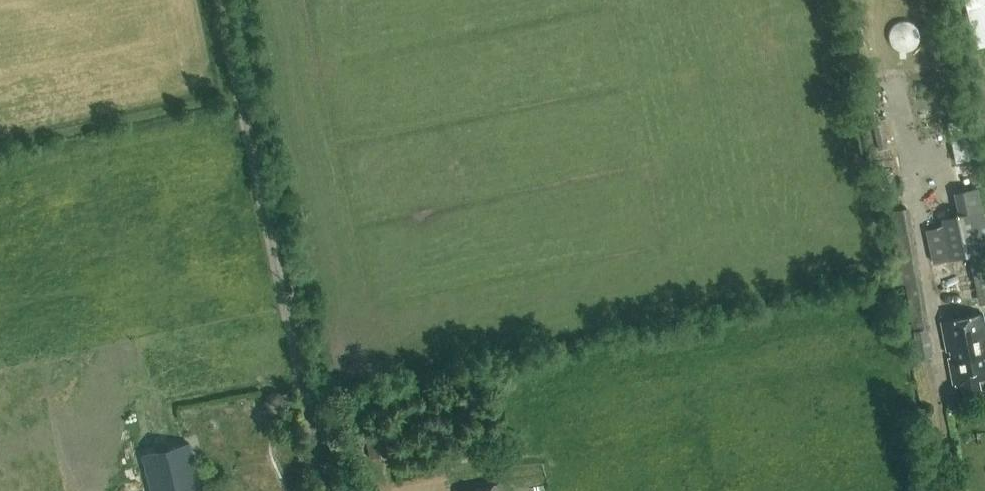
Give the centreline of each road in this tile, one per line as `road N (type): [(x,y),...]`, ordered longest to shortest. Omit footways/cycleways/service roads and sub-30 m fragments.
road 1 (track): [(319,490),(213,0)]

